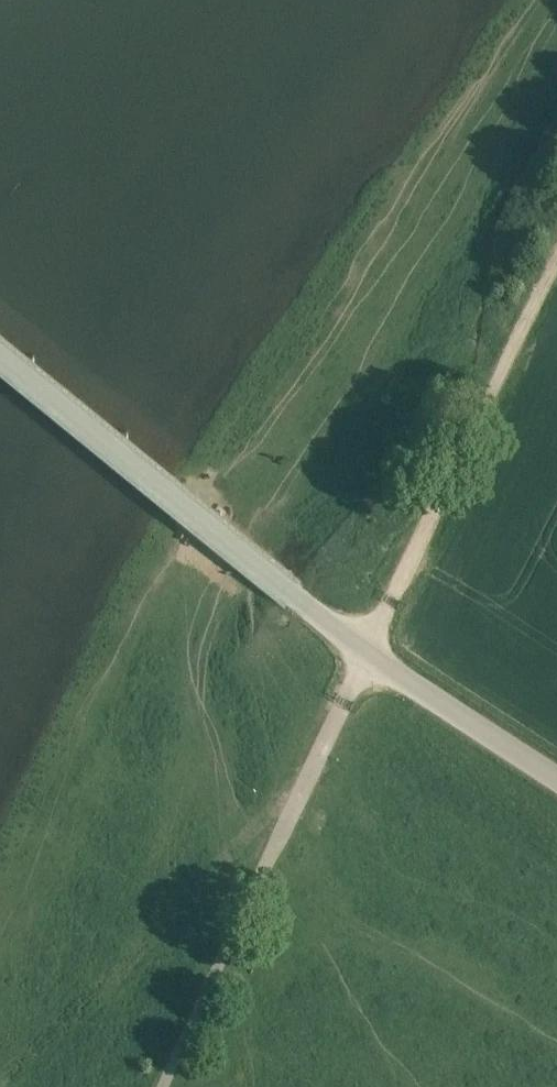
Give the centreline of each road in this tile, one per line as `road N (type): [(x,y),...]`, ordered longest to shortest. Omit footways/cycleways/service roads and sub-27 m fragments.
road 1 (unclassified): [(556,781),(365,656),(0,354)]
road 2 (track): [(365,656),(556,250)]

